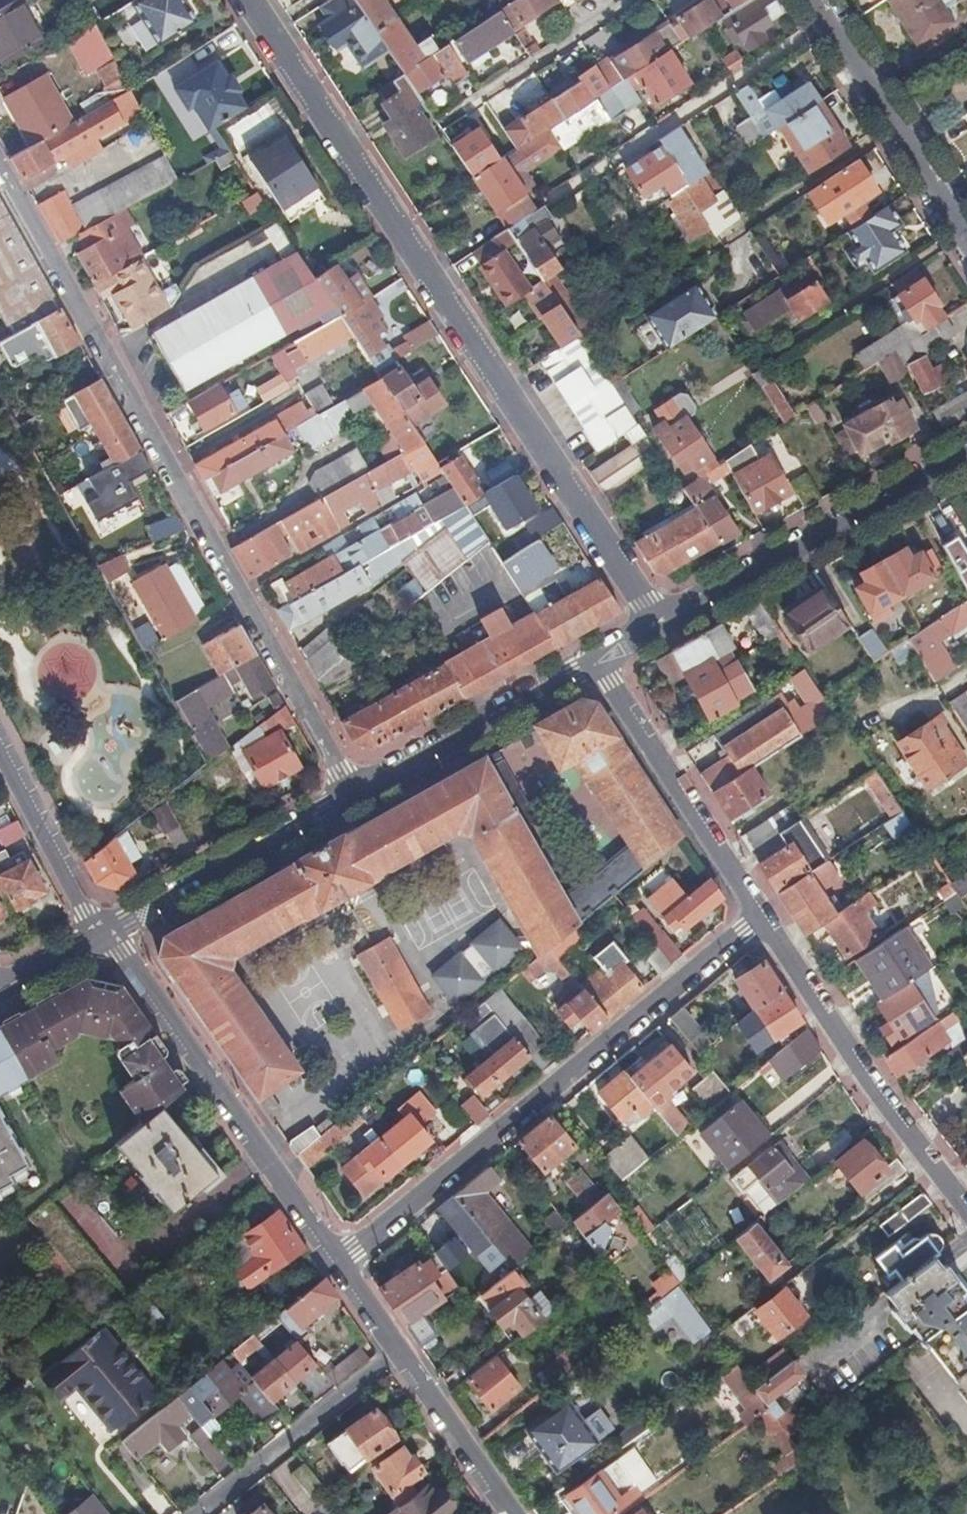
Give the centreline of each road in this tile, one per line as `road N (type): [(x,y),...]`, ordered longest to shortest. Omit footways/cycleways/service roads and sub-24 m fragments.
road 1 (residential): [(658,626),(250,0)]
road 2 (residential): [(356,795),(0,170)]
road 3 (residential): [(340,1263),(765,915)]
road 4 (residential): [(104,934),(139,973),(340,1263)]
road 5 (residential): [(658,626),(966,452)]
road 6 (residential): [(765,915),(966,1205)]
road 7 (residential): [(567,191),(827,24)]
road 8 (residential): [(597,660),(765,915)]
road 9 (residential): [(104,934),(356,795)]
road 10 (residential): [(356,795),(597,660)]
road 11 (residential): [(202,1513),(400,1353)]
road 12 (tertiary): [(827,24),(966,232)]
road 13 (residential): [(0,752),(83,911),(104,934)]
road 14 (residential): [(400,1353),(513,1513)]

